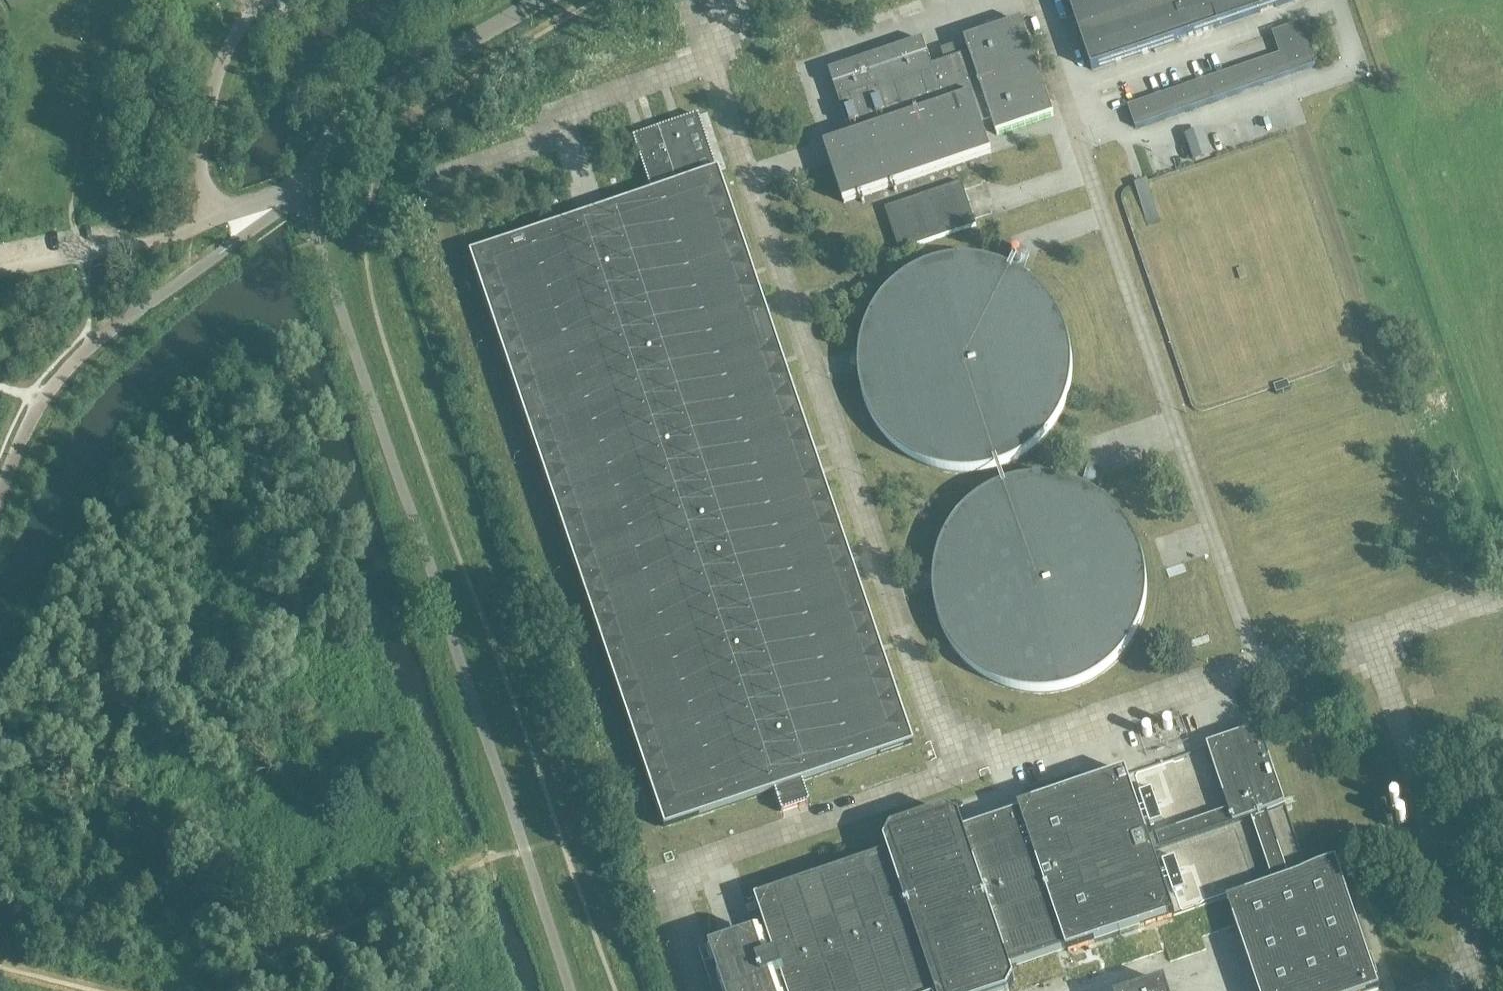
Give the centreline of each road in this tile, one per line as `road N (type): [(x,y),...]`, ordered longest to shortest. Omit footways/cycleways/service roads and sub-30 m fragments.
road 1 (unclassified): [(303,184),(328,139),(366,100),(539,0)]

